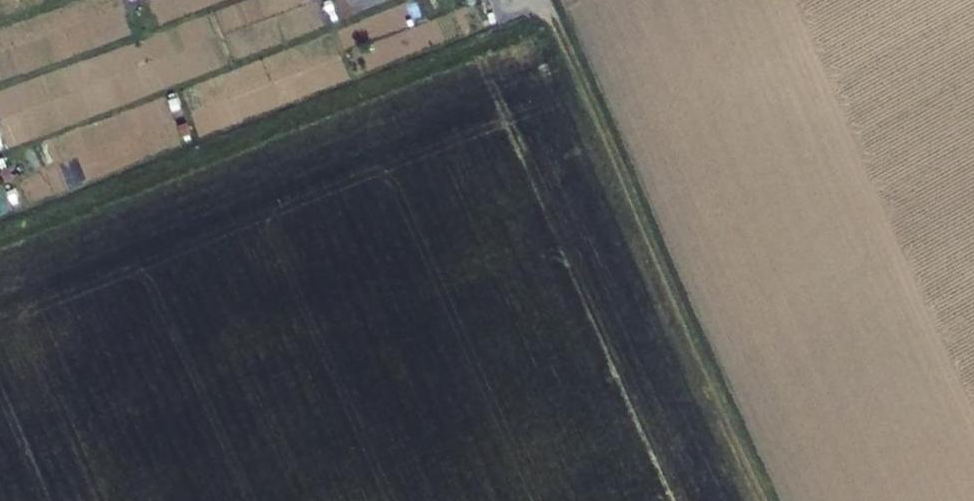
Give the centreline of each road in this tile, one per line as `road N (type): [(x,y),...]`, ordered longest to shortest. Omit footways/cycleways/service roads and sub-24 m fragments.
road 1 (track): [(779,500),(665,281),(543,0)]

